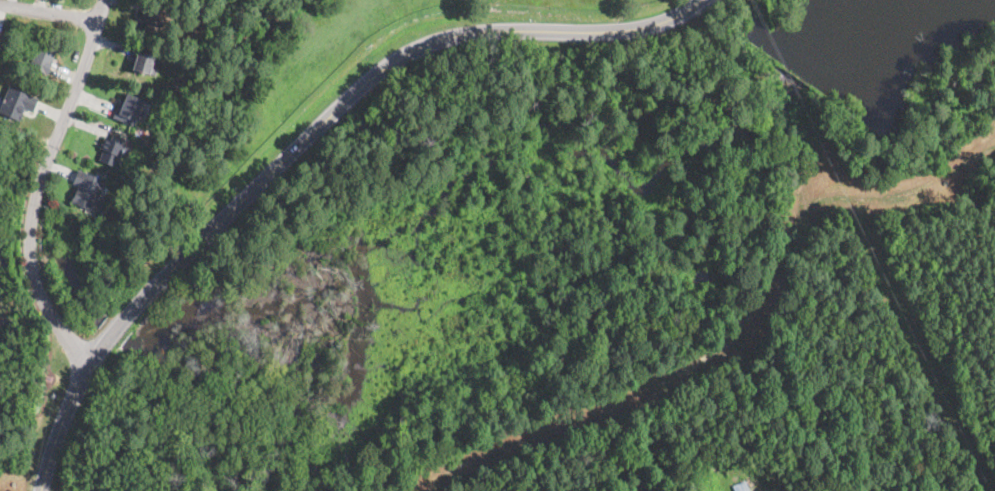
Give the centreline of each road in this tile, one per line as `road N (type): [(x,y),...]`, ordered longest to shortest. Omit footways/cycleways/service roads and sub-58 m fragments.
road 1 (residential): [(42,490),(86,367),(105,340),(365,77),(464,32),(625,30),(668,20),(702,0)]
road 2 (residential): [(86,367),(36,281),(29,231),(102,0)]

